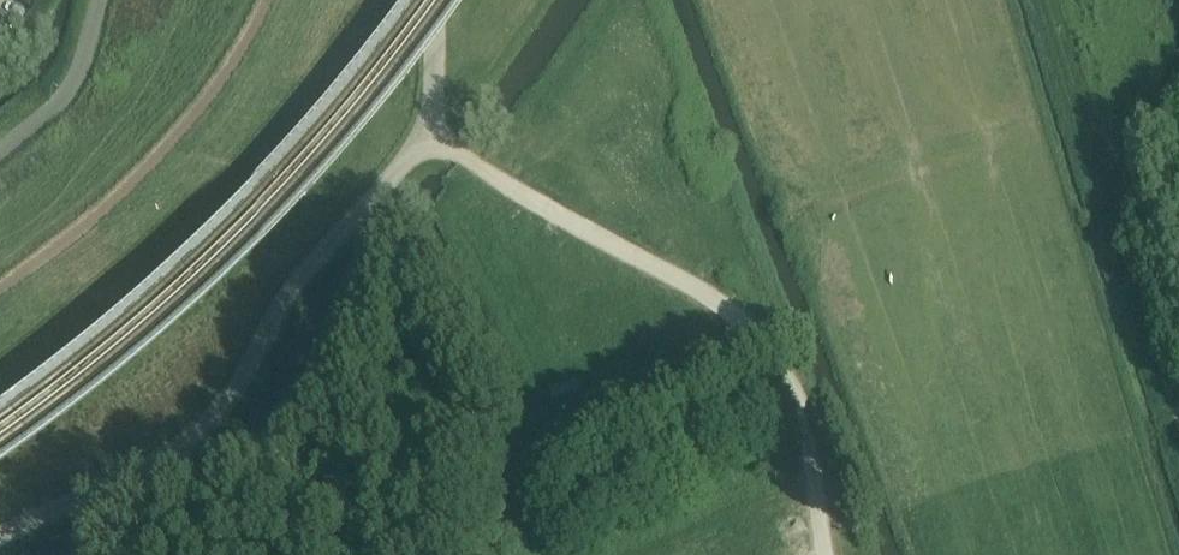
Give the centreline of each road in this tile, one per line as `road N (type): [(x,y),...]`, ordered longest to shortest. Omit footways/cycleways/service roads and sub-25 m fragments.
road 1 (unclassified): [(0,537),(157,462),(203,431),(234,395),(297,282),(421,144),(433,103),(433,0)]
road 2 (track): [(424,136),(696,289),(754,333),(797,400),(828,554)]
road 3 (unclassified): [(102,0),(70,92),(0,156)]

